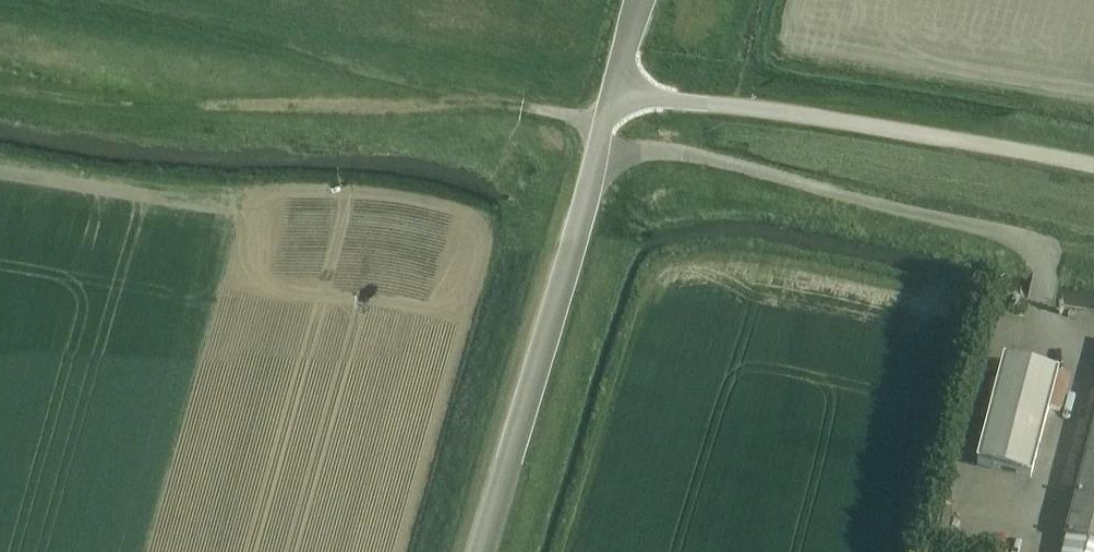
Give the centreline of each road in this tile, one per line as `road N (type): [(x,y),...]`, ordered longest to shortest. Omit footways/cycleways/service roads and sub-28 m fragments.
road 1 (track): [(605,127),(502,103),(199,107),(0,89)]
road 2 (unclassified): [(1093,166),(769,109),(614,97)]
road 3 (unclassified): [(479,551),(614,97)]

